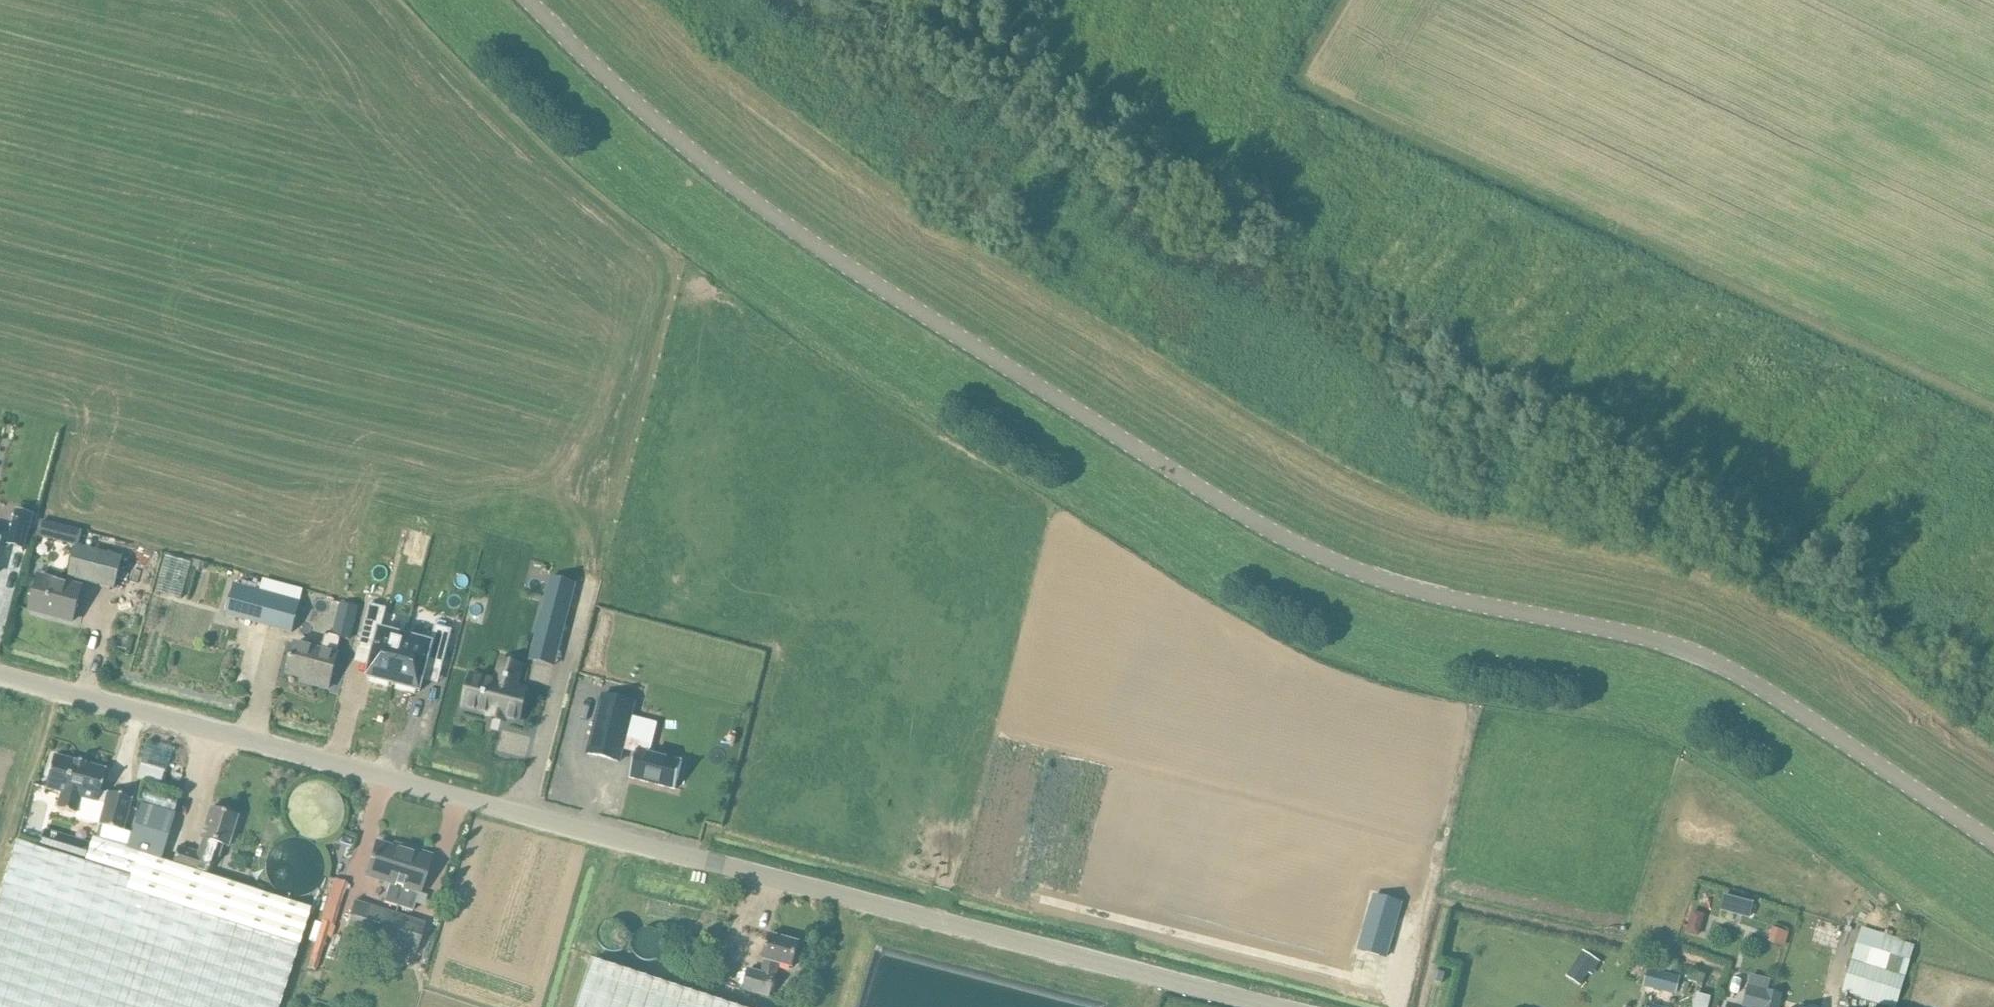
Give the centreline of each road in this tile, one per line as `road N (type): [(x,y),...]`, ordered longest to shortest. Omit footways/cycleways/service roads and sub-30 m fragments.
road 1 (tertiary): [(1993,844),(1712,661),(1647,639),(1374,579),(1274,533),(827,253),(639,109),(527,0)]
road 2 (unclassified): [(1269,1006),(0,674)]
road 3 (track): [(1398,1006),(1439,845),(1003,733)]

